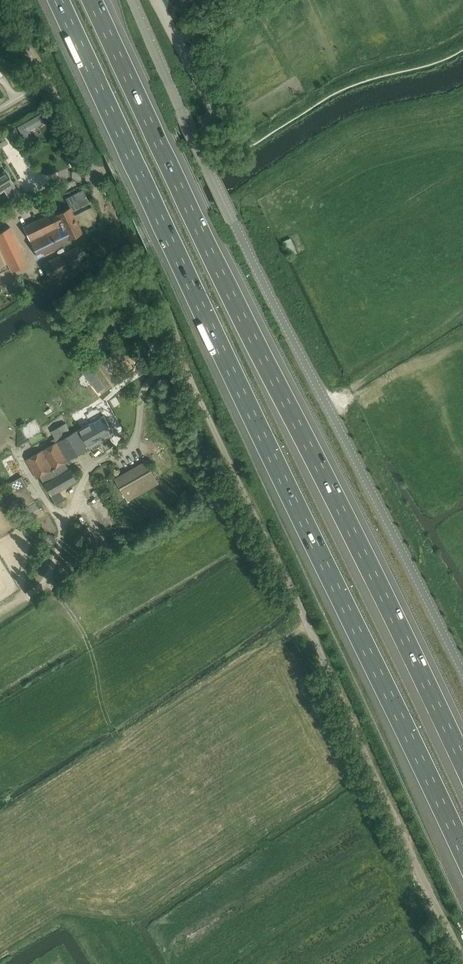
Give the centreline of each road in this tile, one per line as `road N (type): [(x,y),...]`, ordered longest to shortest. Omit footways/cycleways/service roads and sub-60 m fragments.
road 1 (motorway): [(58,0),(462,860)]
road 2 (motorway): [(462,766),(92,0)]
road 3 (unclassified): [(462,672),(275,306),(132,0)]
road 4 (unclassified): [(462,953),(179,353)]
road 5 (residential): [(110,171),(210,110),(156,0)]
road 6 (track): [(179,353),(135,270),(143,252),(233,191)]
road 7 (residential): [(110,171),(87,165),(8,0)]

